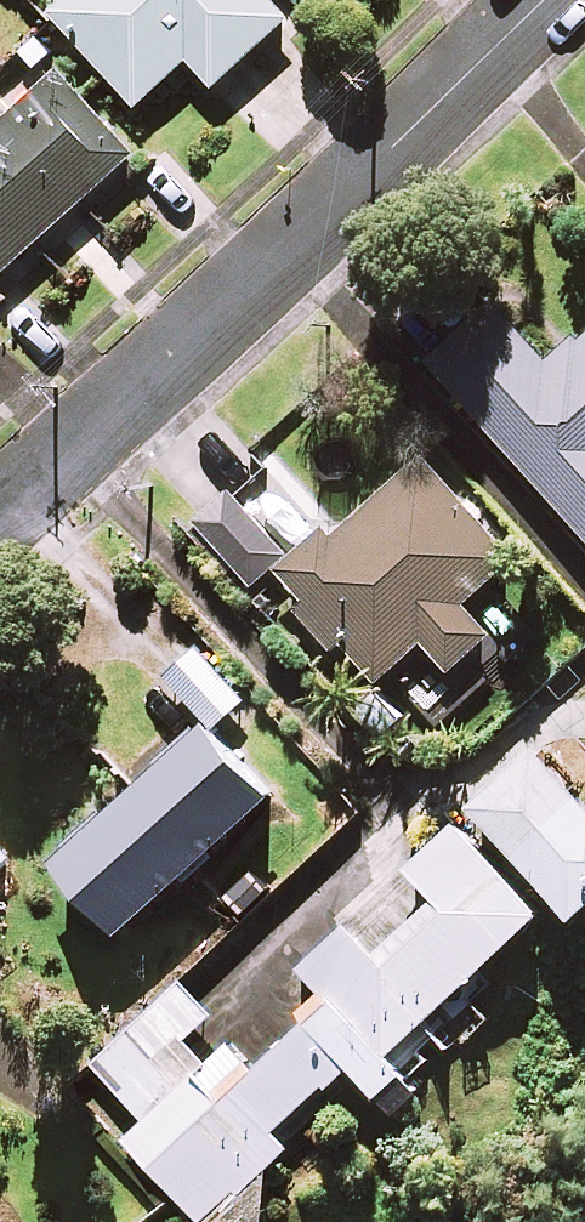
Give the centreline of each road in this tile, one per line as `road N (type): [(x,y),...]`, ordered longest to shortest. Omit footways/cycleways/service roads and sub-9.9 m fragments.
road 1 (residential): [(0,507),(549,0)]

